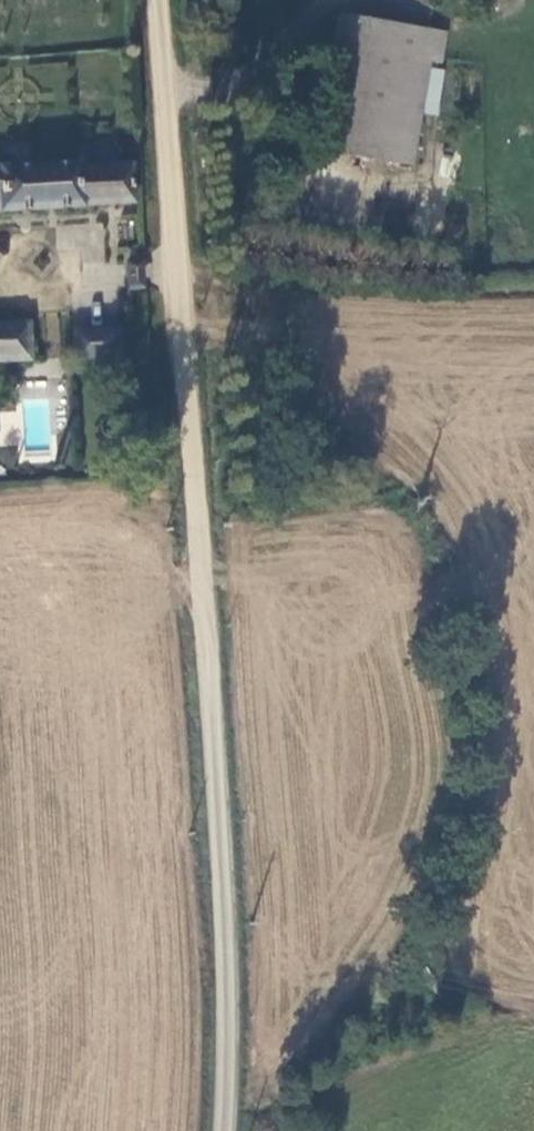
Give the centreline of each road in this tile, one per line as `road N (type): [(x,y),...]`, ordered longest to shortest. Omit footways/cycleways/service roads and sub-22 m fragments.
road 1 (unclassified): [(160,0),(229,912),(222,1130)]

